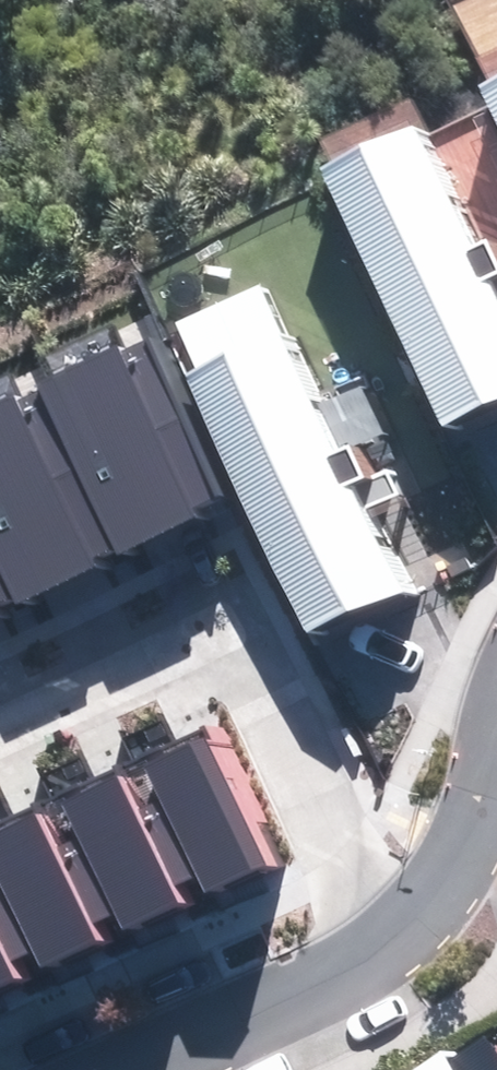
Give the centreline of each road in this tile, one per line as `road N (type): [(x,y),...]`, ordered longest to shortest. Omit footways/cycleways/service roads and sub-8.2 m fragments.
road 1 (residential): [(400,929),(231,634),(0,736)]
road 2 (residential): [(400,929),(322,979),(123,1069)]
road 3 (residential): [(496,807),(475,868),(400,929)]

